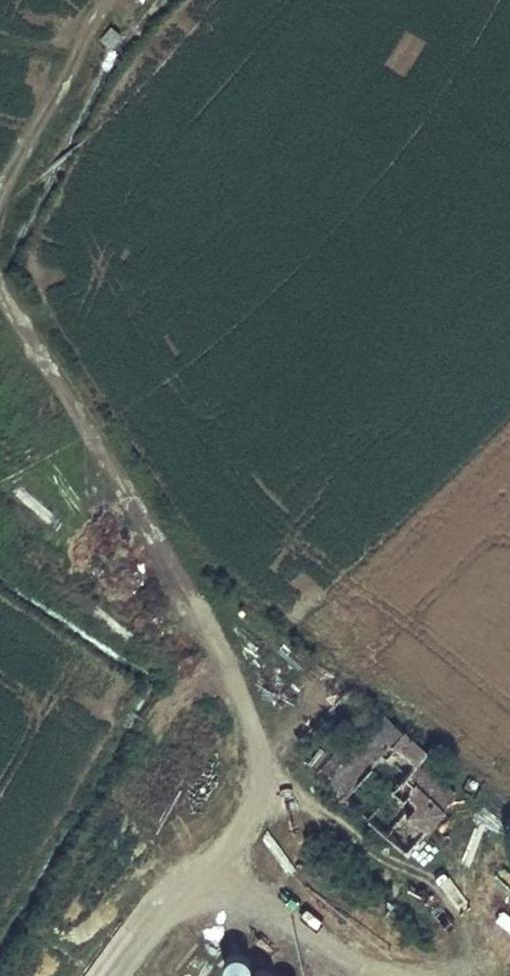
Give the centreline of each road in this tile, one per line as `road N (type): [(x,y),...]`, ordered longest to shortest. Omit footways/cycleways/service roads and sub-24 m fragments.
road 1 (track): [(0,296),(197,606),(246,709),(264,762),(262,795)]
road 2 (track): [(107,0),(0,199)]

